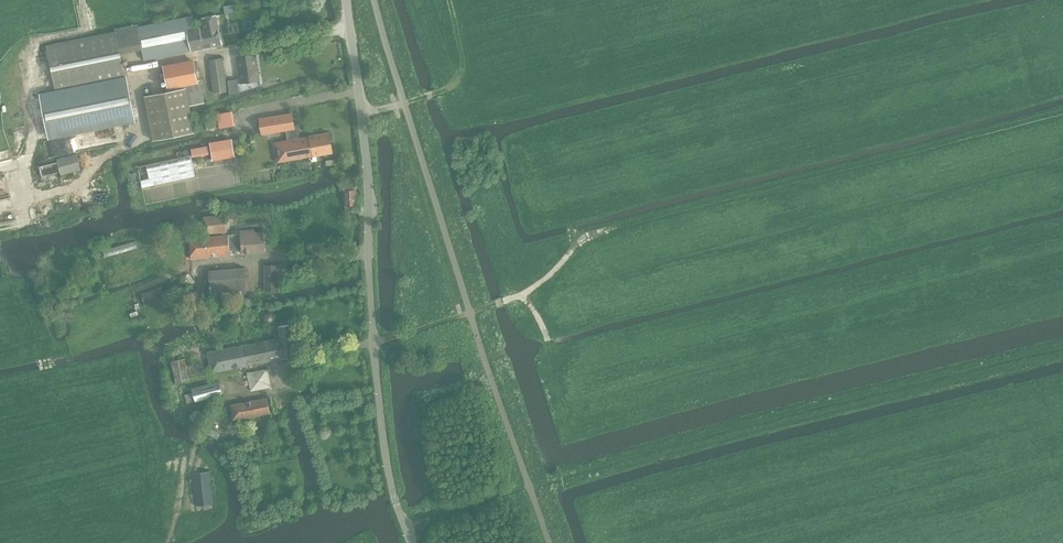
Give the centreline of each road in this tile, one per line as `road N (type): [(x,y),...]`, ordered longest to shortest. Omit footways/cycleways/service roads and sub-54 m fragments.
road 1 (unclassified): [(413,542),(386,458),(367,167),(347,0)]
road 2 (track): [(374,343),(520,295),(578,244),(615,228)]
road 3 (track): [(361,114),(455,84),(464,67),(448,0)]

